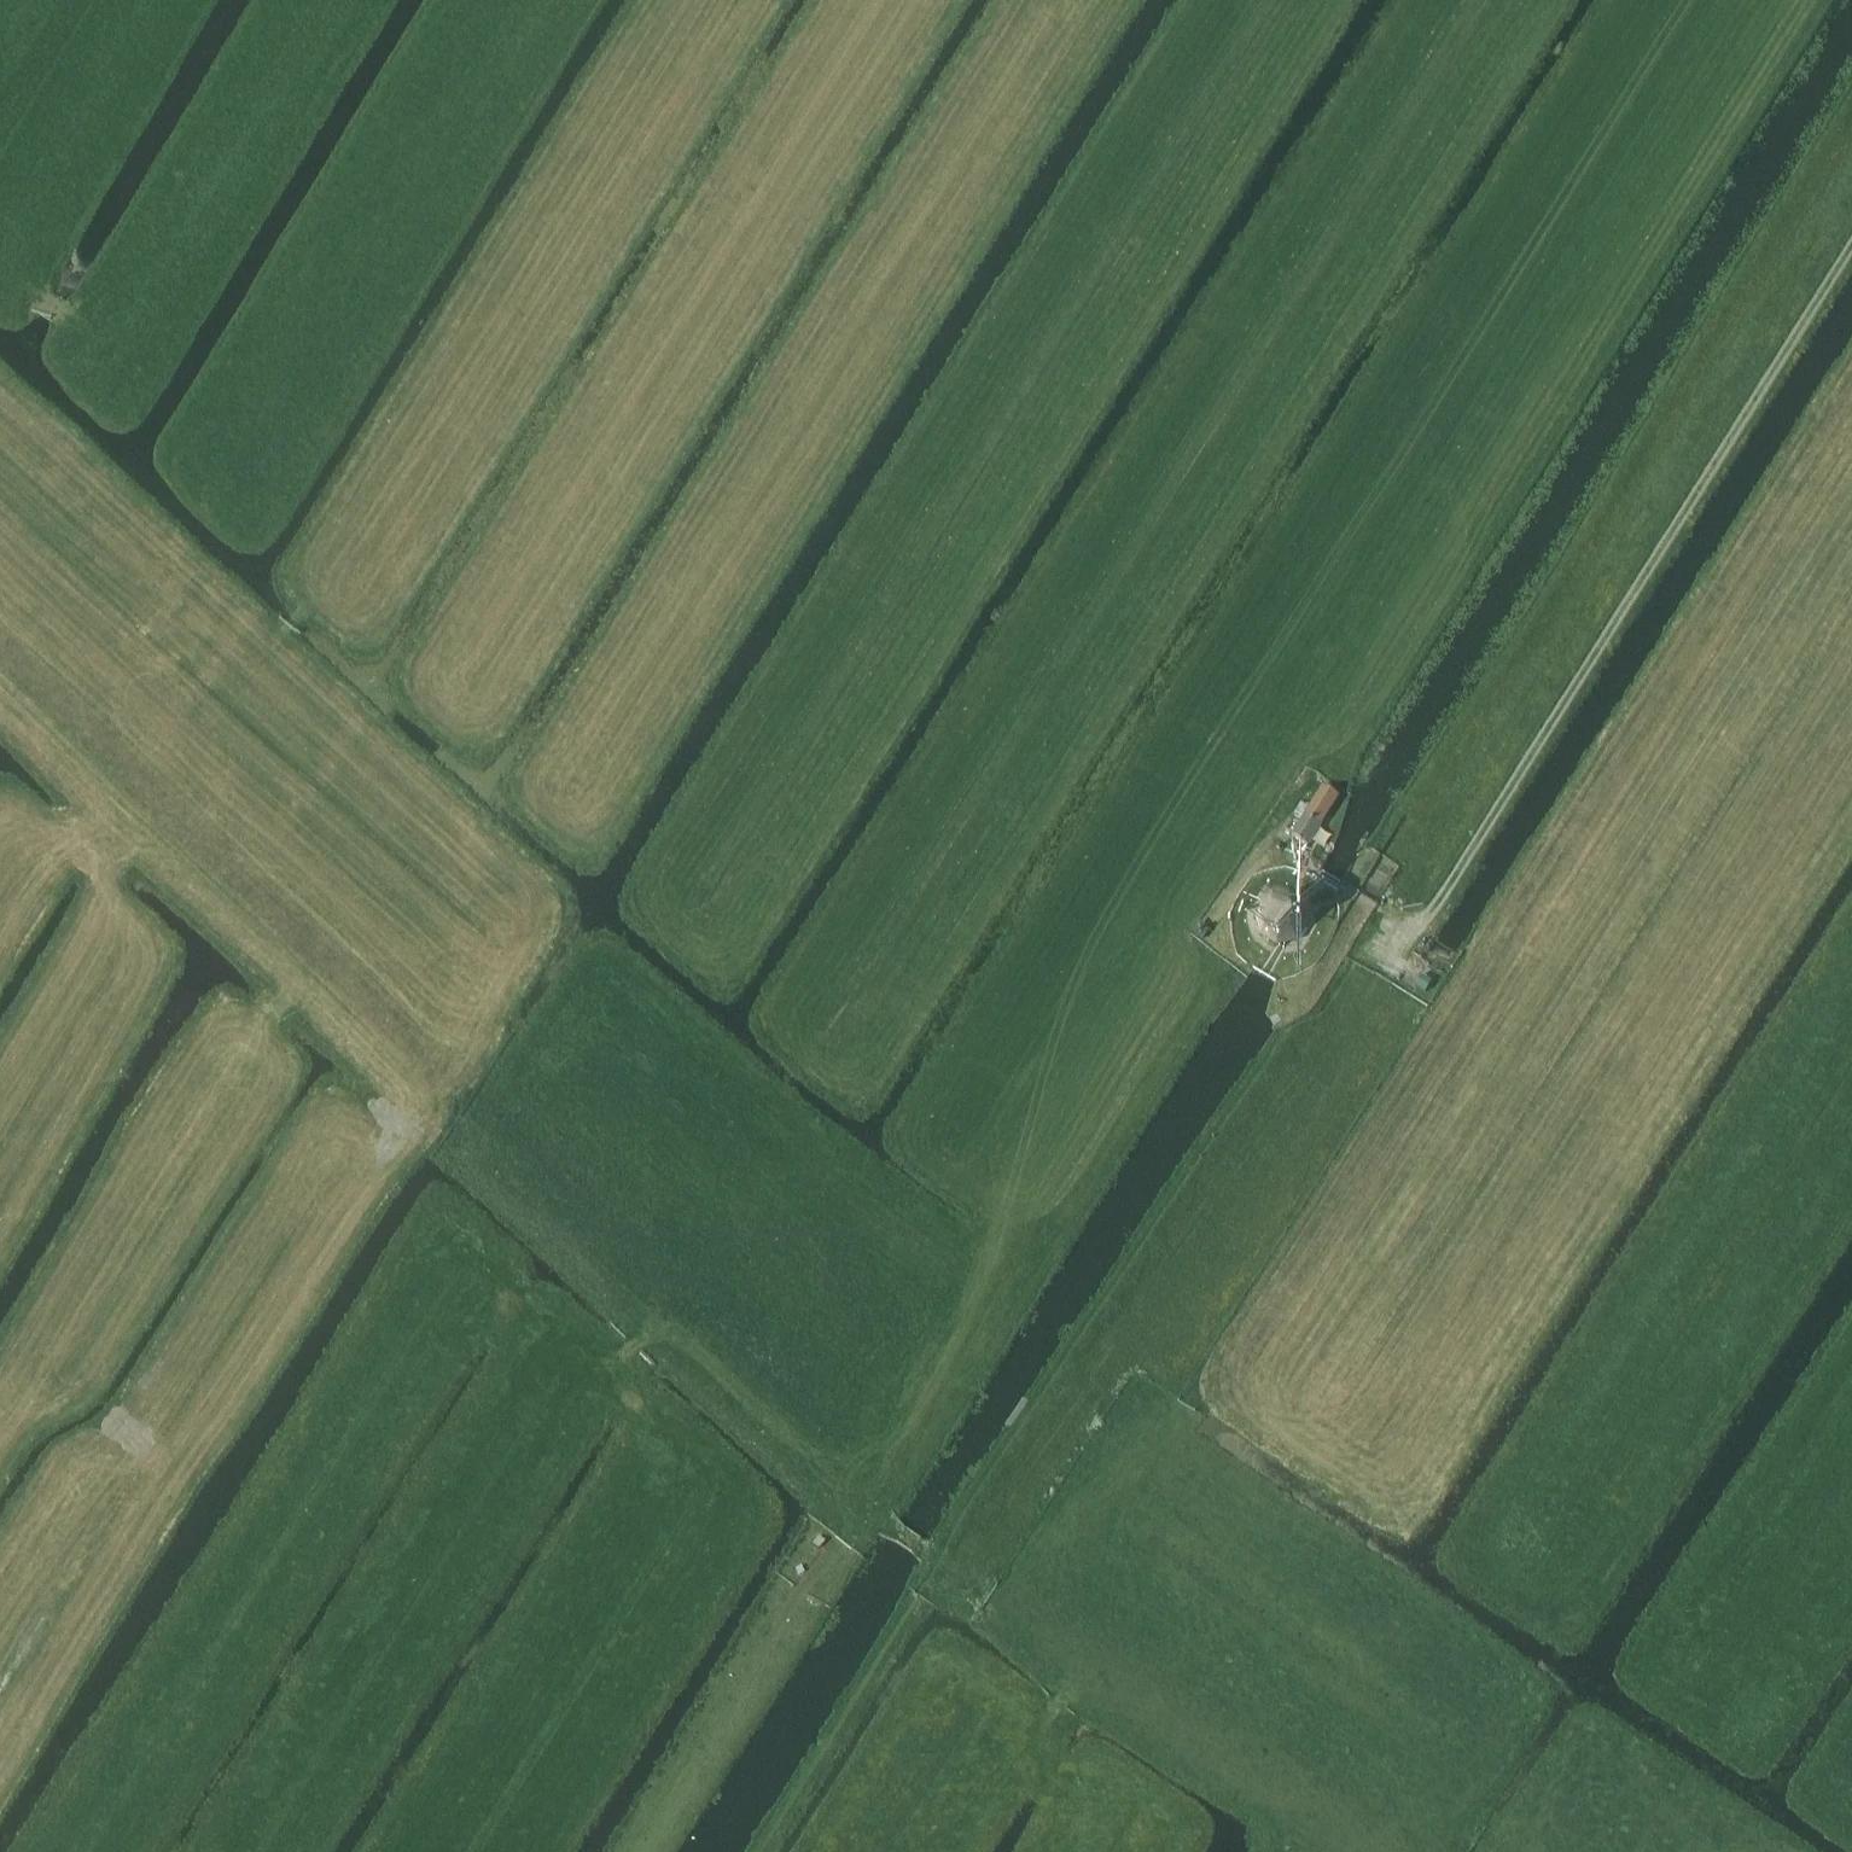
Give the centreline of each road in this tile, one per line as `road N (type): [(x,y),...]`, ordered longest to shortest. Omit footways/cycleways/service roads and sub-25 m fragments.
road 1 (track): [(896,1531),(219,898),(0,681)]
road 2 (track): [(1851,240),(1384,980)]
road 3 (track): [(1365,1851),(924,1551)]

